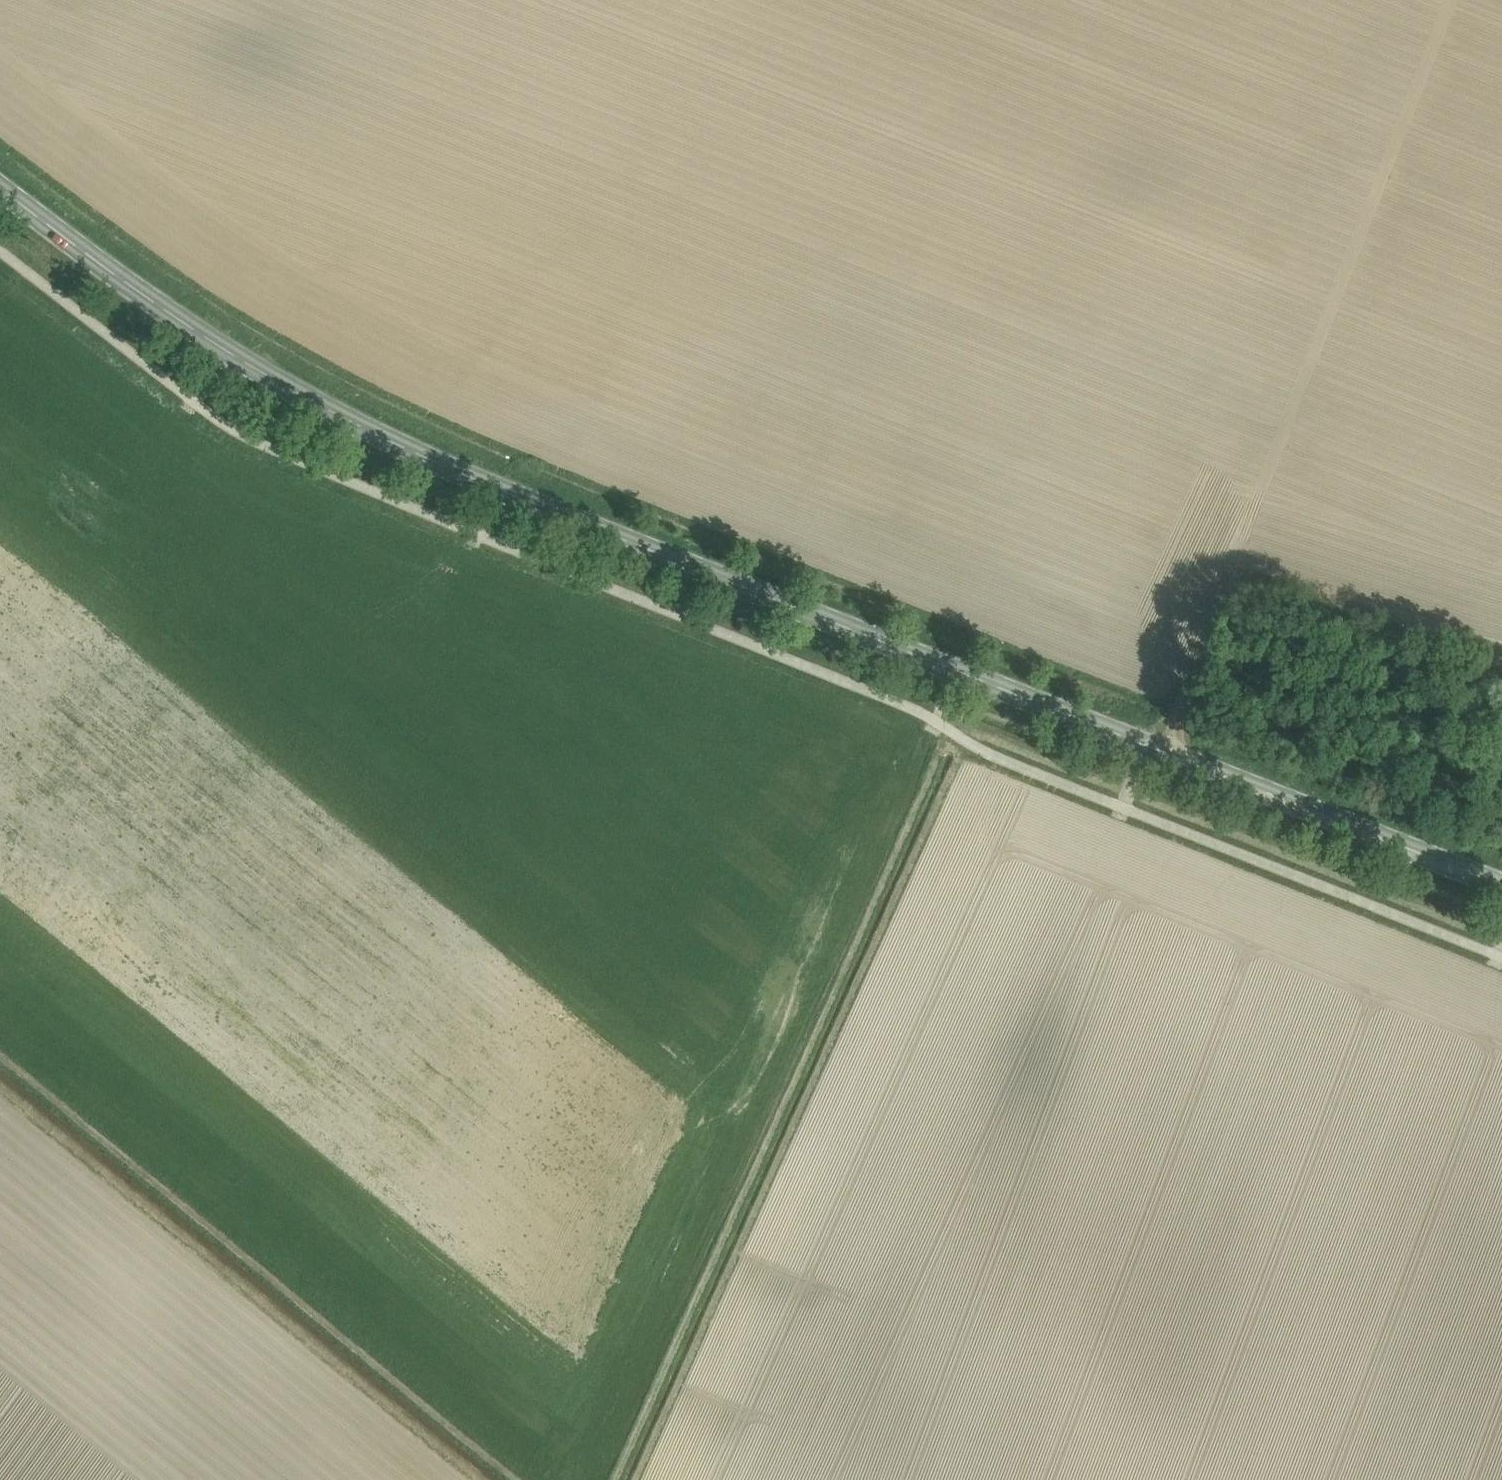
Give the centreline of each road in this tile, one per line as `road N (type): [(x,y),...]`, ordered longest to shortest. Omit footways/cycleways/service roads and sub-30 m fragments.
road 1 (tertiary): [(1501,881),(341,429),(245,381),(0,189)]

